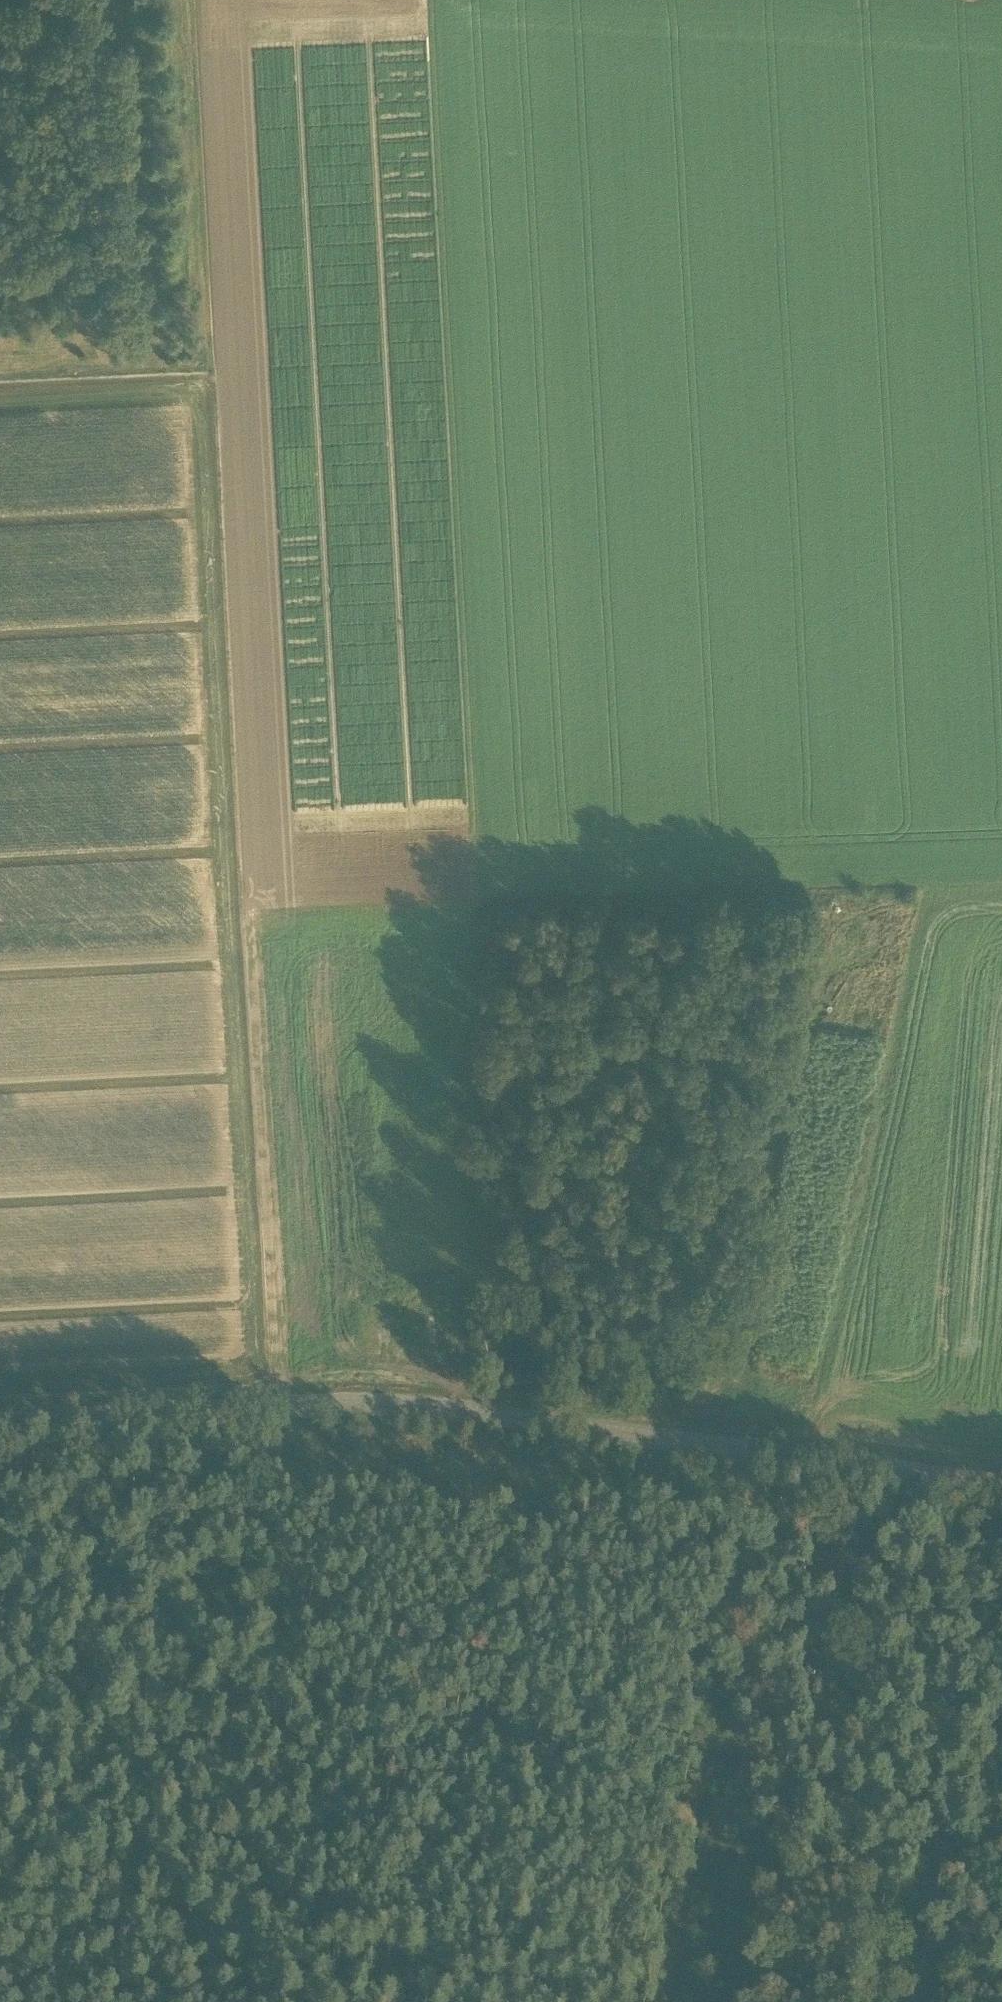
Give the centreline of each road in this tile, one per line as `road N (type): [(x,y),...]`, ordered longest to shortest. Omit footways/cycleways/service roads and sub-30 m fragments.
road 1 (unclassified): [(0,1425),(296,1412),(724,1440),(1001,1482)]

